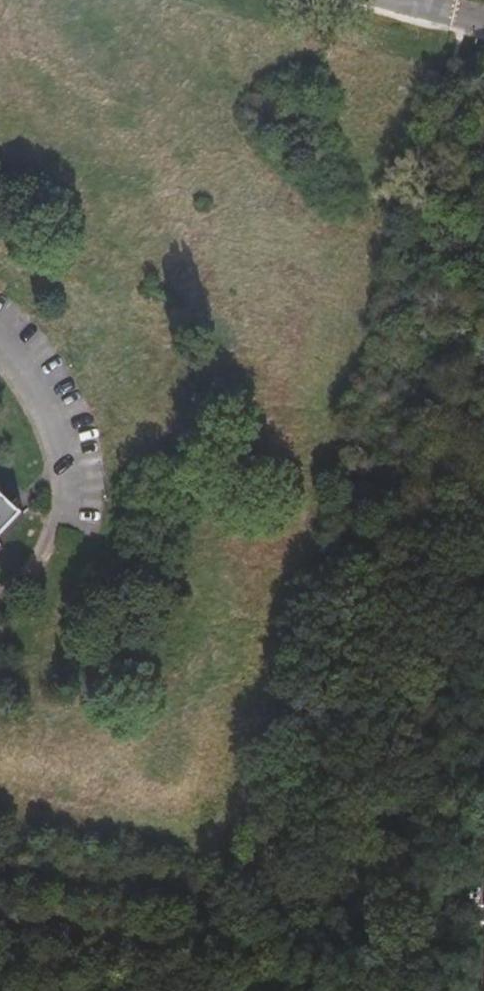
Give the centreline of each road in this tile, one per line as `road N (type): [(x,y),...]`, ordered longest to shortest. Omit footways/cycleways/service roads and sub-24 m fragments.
road 1 (residential): [(0,896),(150,923),(317,922),(390,865),(444,766),(483,572)]

